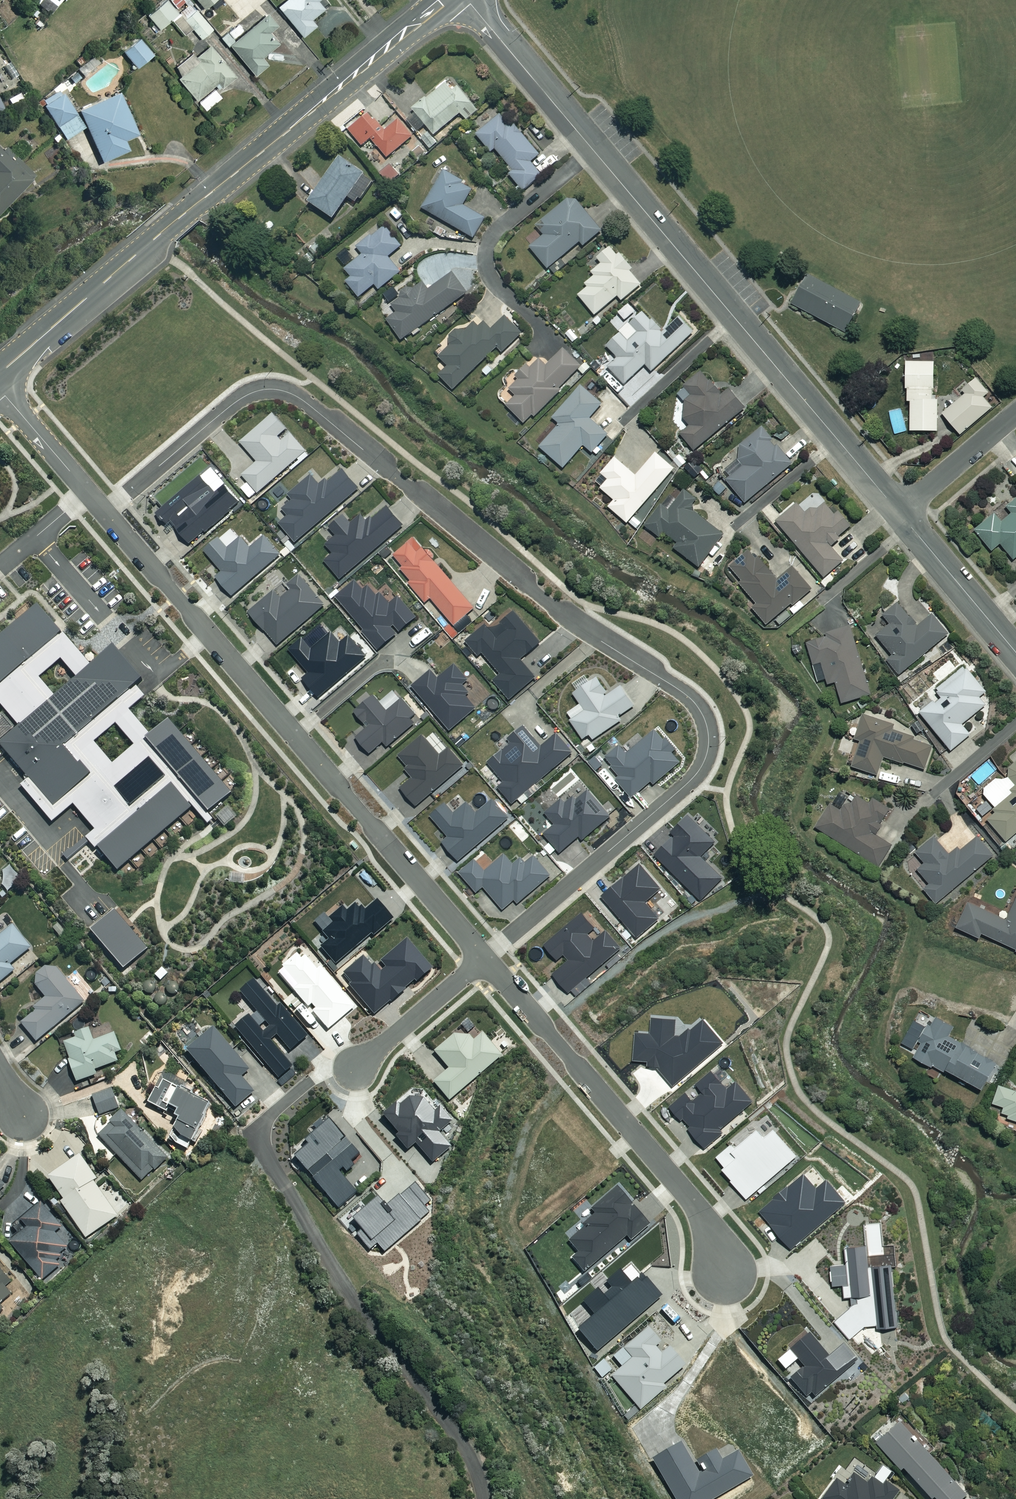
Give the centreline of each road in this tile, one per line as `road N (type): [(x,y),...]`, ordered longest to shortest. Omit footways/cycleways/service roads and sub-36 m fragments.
road 1 (residential): [(484,959),(698,774),(709,739),(692,699),(563,614),(286,391),(245,396),(104,511)]
road 2 (residential): [(898,513),(469,0)]
road 3 (residential): [(484,959),(104,511)]
road 4 (tertiary): [(446,0),(0,373)]
road 5 (residential): [(728,1278),(696,1205),(484,959)]
road 6 (residential): [(1015,654),(898,513)]
road 7 (residential): [(355,1070),(484,959)]
road 8 (residential): [(104,511),(0,388)]
road 9 (residential): [(1015,413),(898,513)]

